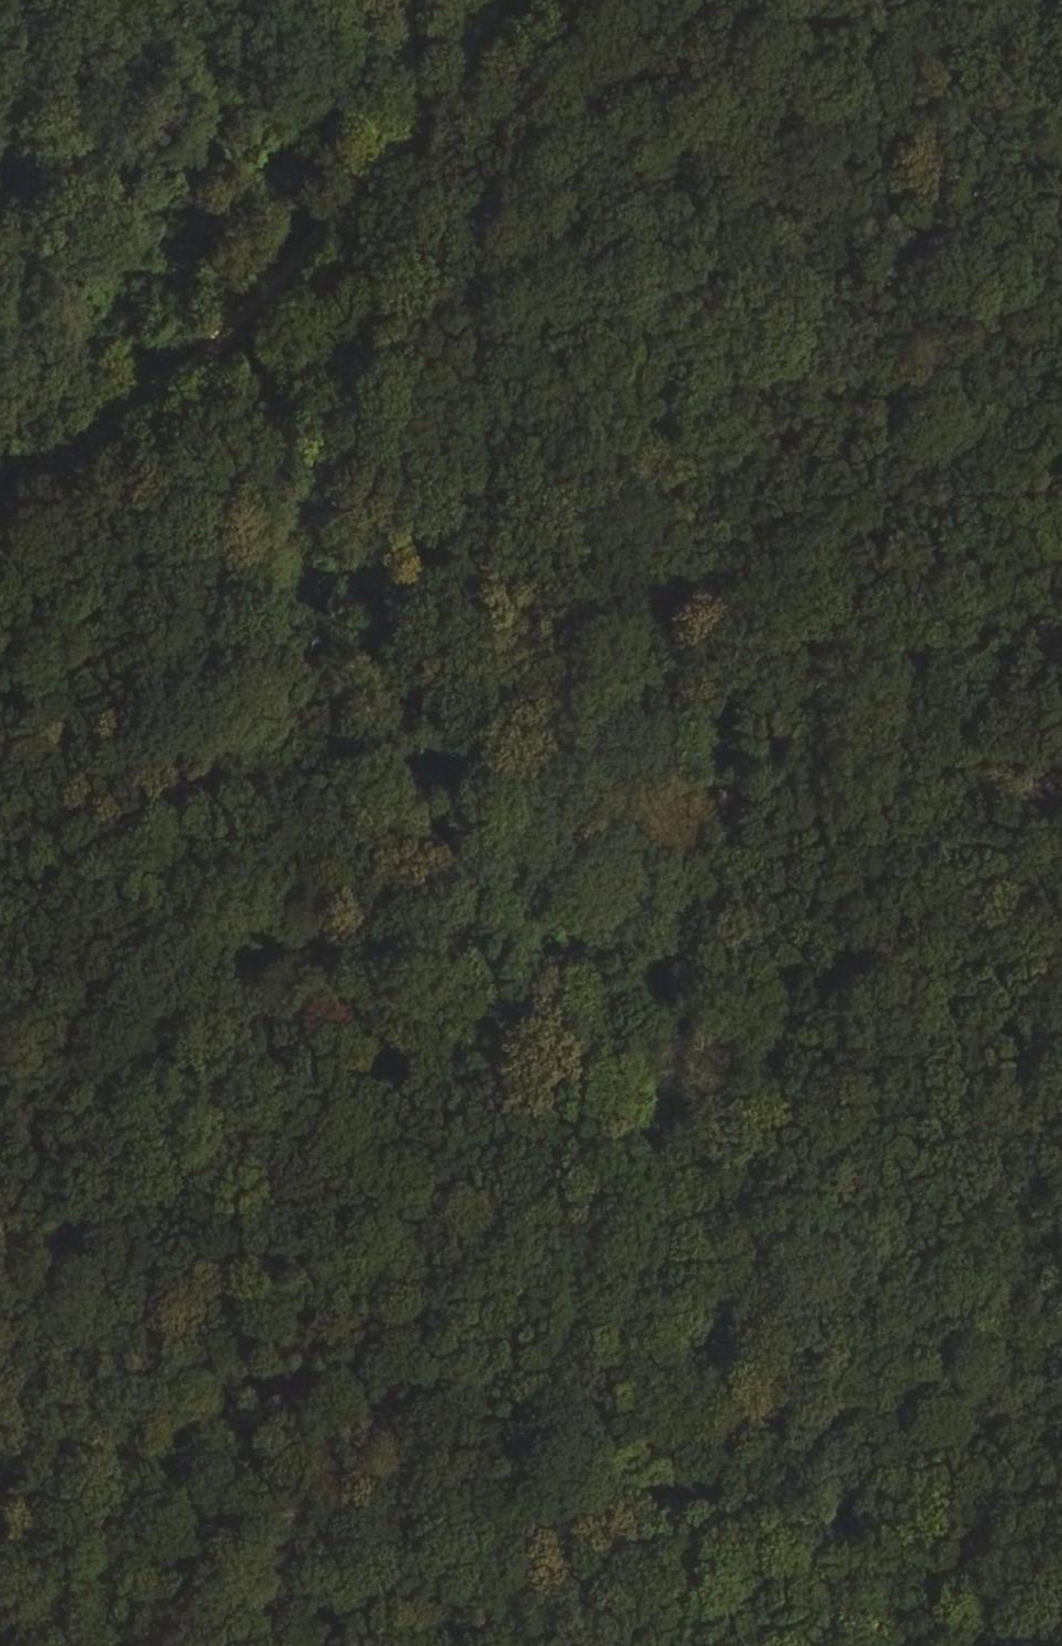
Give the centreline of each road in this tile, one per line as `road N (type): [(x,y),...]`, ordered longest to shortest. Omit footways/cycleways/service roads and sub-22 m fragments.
road 1 (track): [(483,0),(440,121),(244,325),(0,516)]

